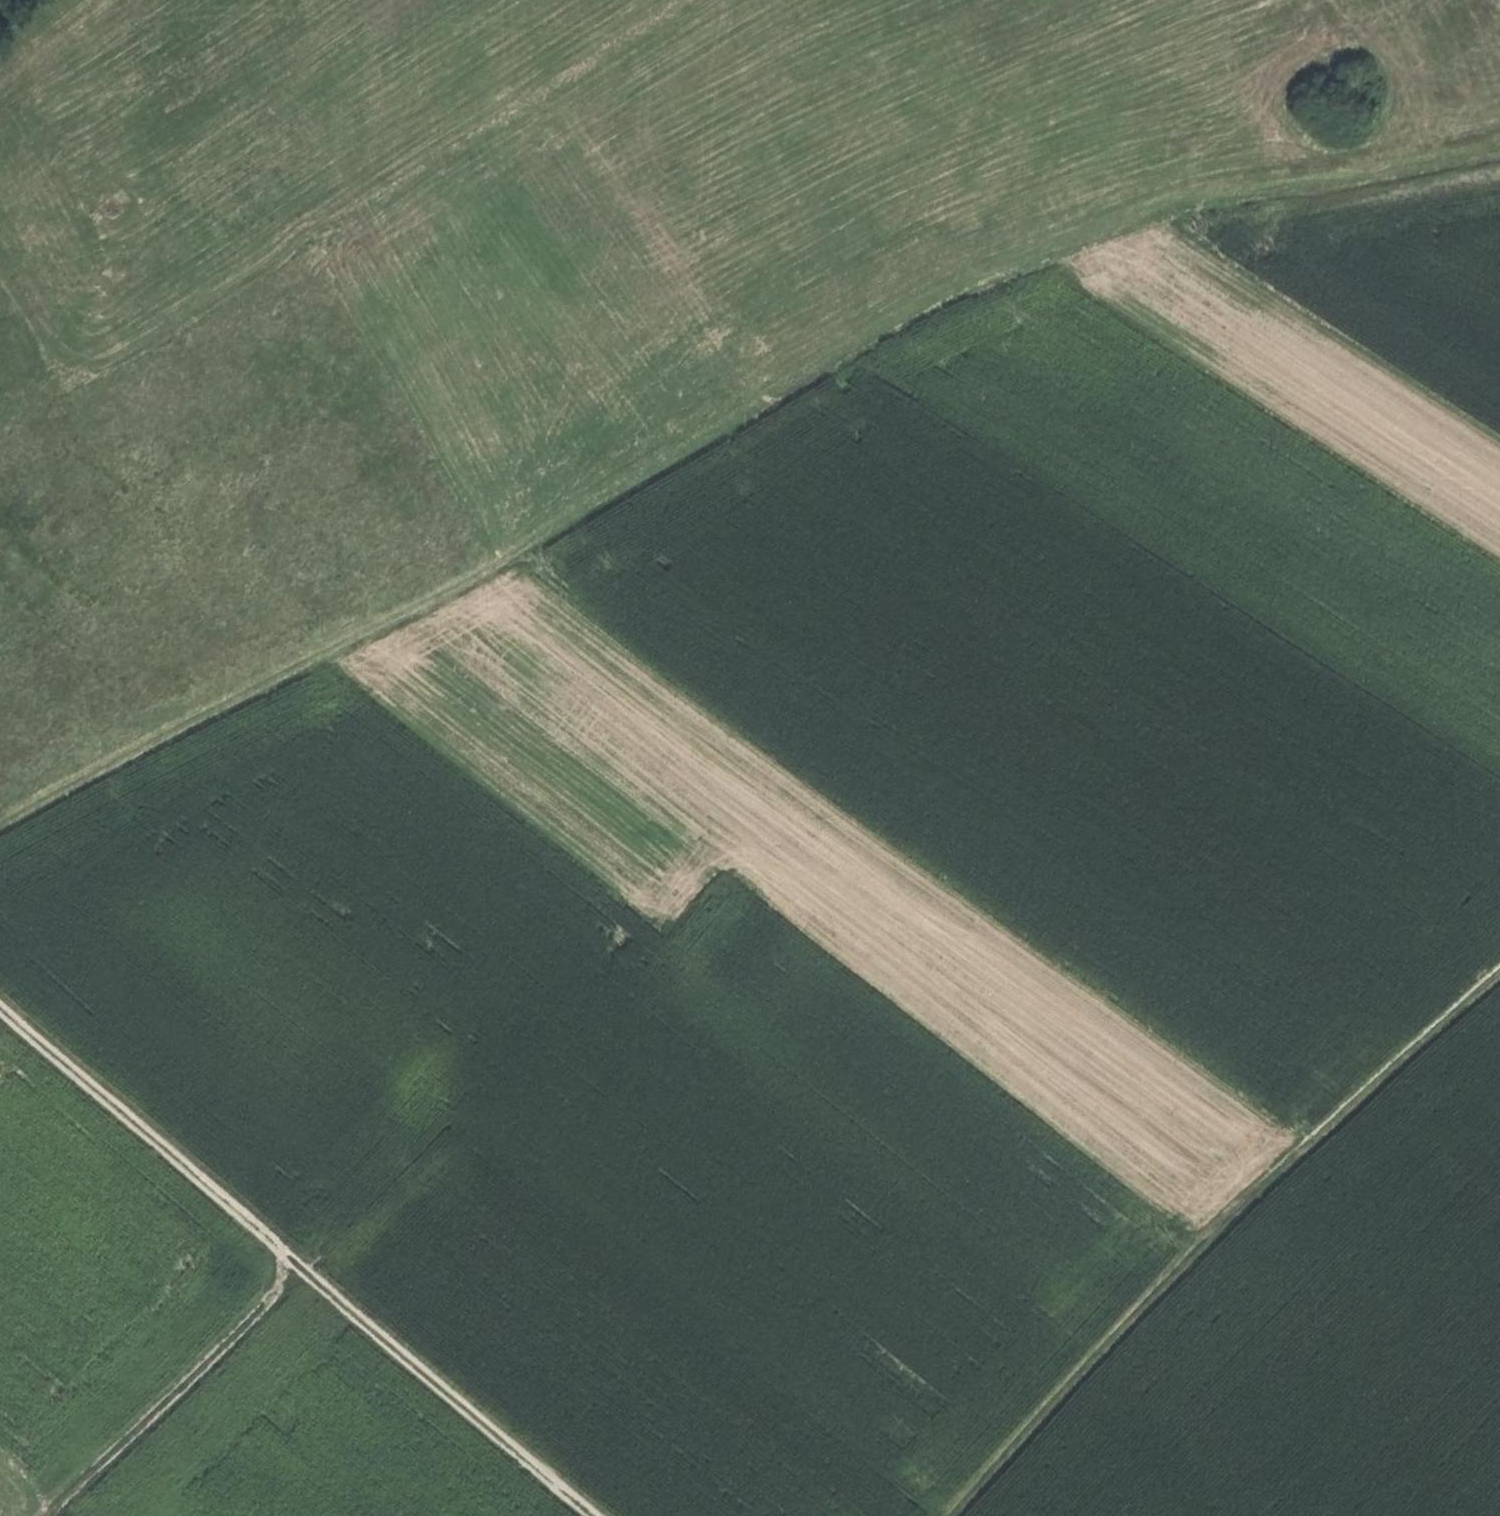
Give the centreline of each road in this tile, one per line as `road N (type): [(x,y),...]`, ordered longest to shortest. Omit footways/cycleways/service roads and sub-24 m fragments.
road 1 (track): [(599,1515),(293,1262),(0,1000)]

